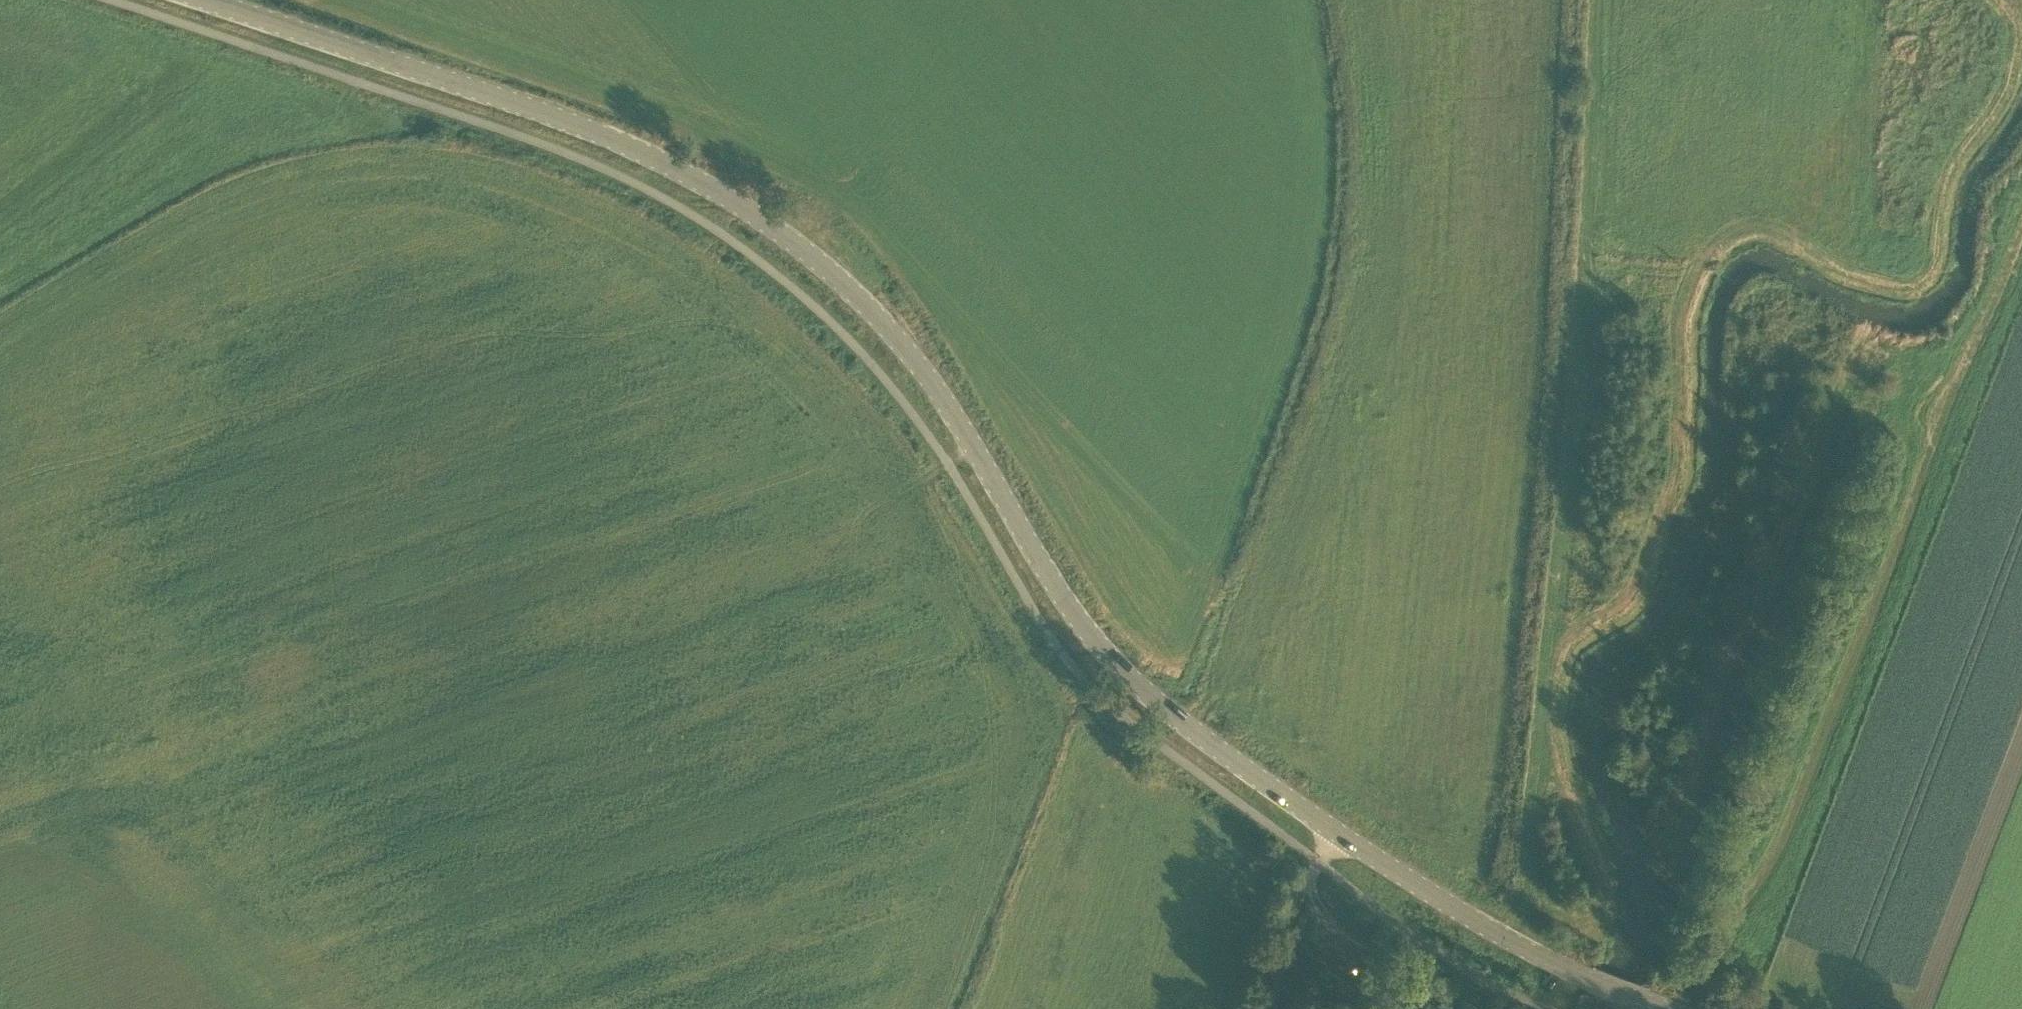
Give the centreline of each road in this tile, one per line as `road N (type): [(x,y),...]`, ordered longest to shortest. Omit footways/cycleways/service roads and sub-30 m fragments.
road 1 (tertiary): [(1666,1008),(1513,940),(1331,828),(1113,664),(1040,566),(916,368),(857,298),(704,184),(551,119),(201,0)]
road 2 (track): [(1270,1008),(1295,907),(1316,858)]

